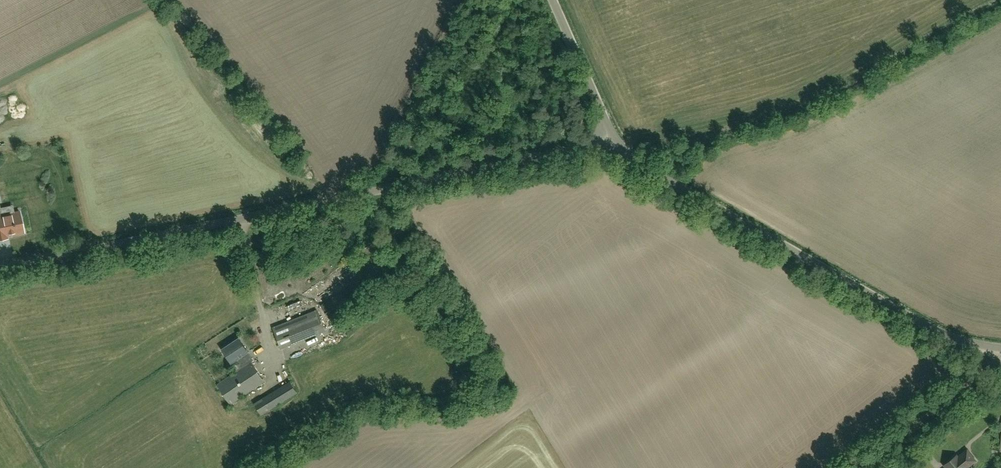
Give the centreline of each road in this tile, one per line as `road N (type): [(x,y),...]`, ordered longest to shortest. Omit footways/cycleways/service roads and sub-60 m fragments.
road 1 (unclassified): [(0,262),(573,150),(613,132)]
road 2 (unclassified): [(1000,347),(913,319),(626,155),(613,132)]
road 3 (track): [(1000,360),(859,467)]
road 4 (unclassified): [(613,132),(553,0)]

